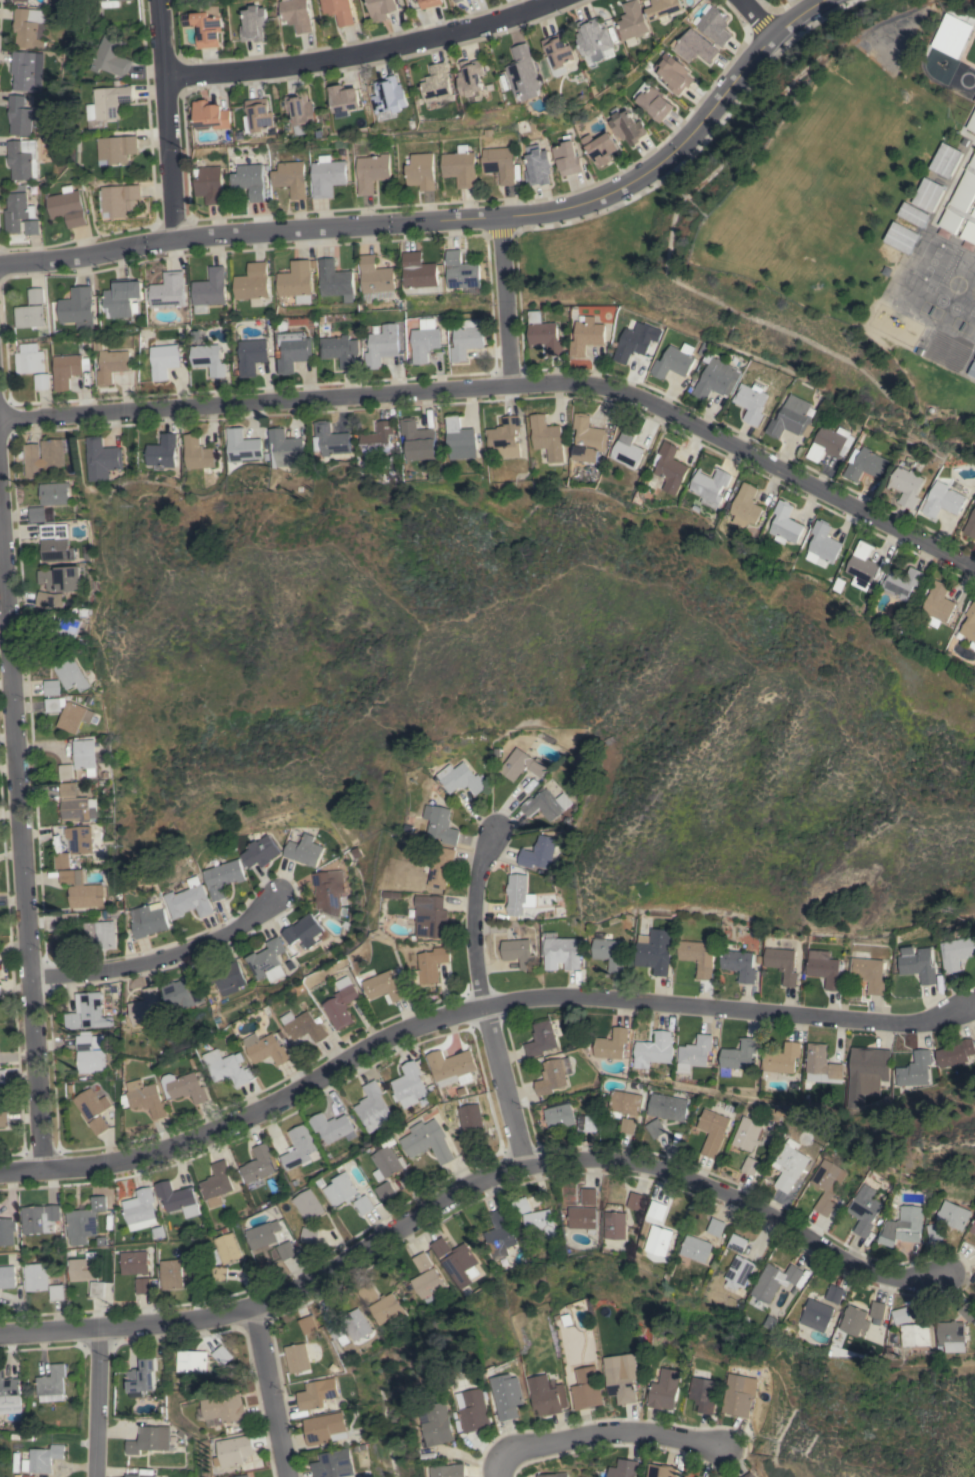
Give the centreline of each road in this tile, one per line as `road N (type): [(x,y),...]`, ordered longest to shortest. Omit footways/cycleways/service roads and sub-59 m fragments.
road 1 (residential): [(0,1334),(182,1323),(251,1304),(381,1243),(523,1161),(656,1169),(880,1282),(954,1274)]
road 2 (residential): [(0,418),(509,385),(607,388),(974,570)]
road 3 (residential): [(0,1172),(156,1153),(221,1128),(429,1019),(531,997),(921,1028),(967,1010)]
road 4 (residential): [(0,263),(173,239),(578,205),(658,165),(771,36),(822,0)]
road 5 (residential): [(0,543),(41,1170)]
road 6 (residential): [(165,77),(358,54),(491,23),(550,0)]
road 7 (residential): [(523,1161),(472,947),(471,909),(491,830)]
road 8 (residential): [(28,978),(164,957),(244,922),(275,895)]
road 9 (residential): [(497,1476),(494,1456),(631,1429),(726,1452)]
road 10 (residential): [(173,239),(157,0)]
road 11 (residential): [(251,1304),(287,1476)]
road 12 (residential): [(497,216),(509,385)]
road 13 (residential): [(99,1328),(96,1476)]

